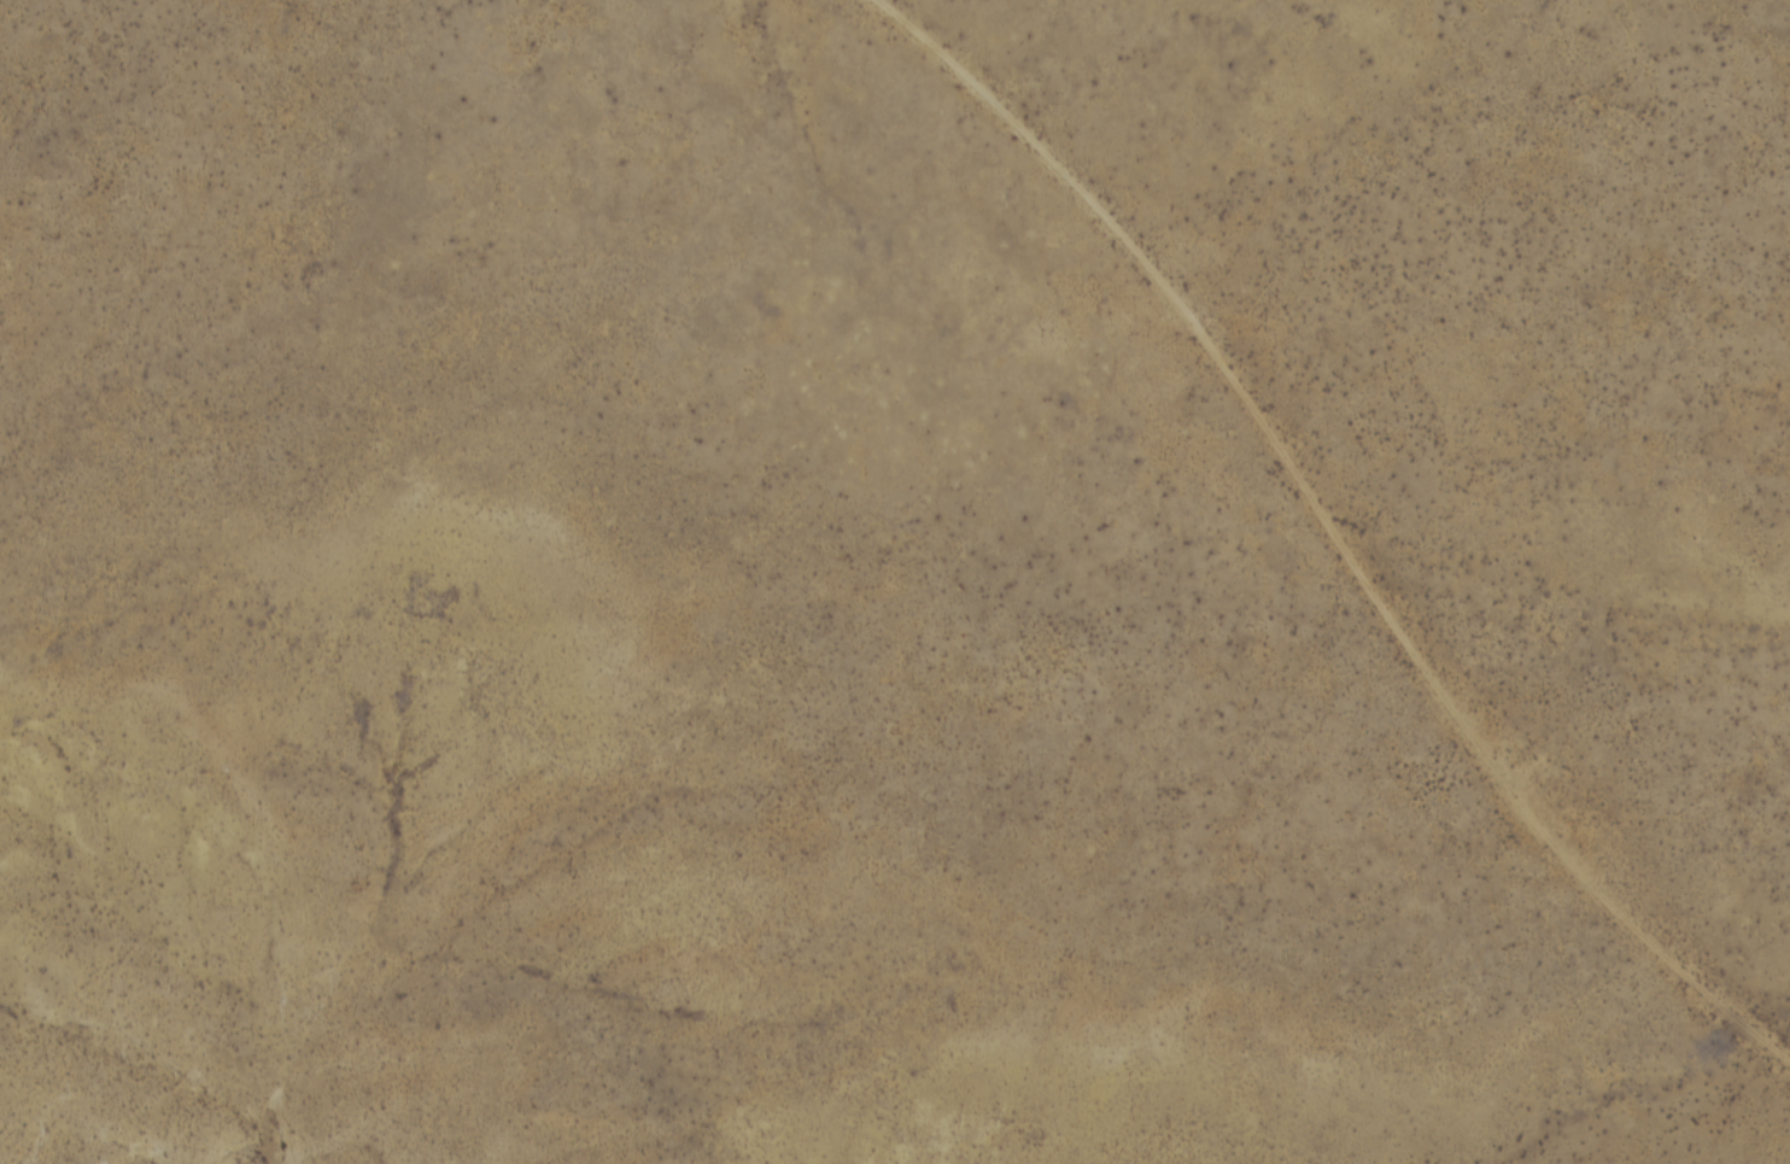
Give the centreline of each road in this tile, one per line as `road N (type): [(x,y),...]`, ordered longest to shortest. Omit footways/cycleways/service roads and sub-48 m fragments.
road 1 (track): [(886,0),(1019,113),(1228,368),(1393,642),(1615,916),(1789,1045)]

